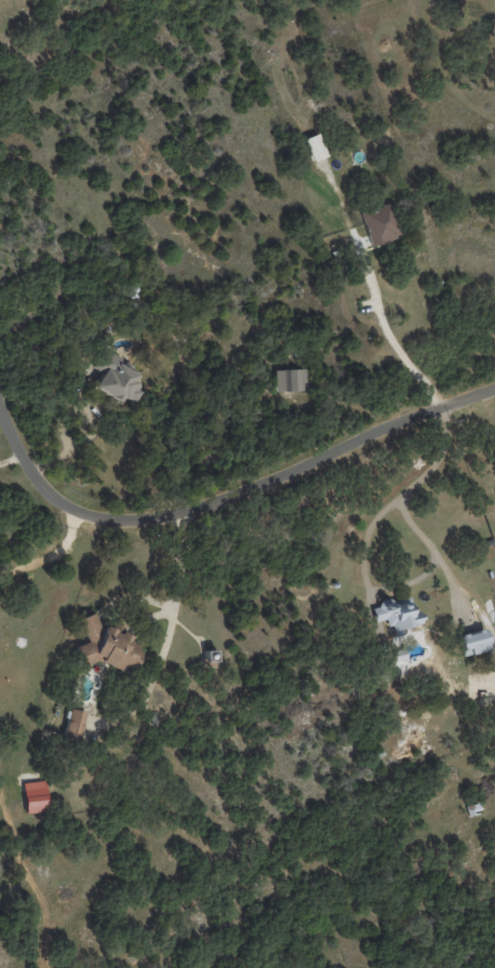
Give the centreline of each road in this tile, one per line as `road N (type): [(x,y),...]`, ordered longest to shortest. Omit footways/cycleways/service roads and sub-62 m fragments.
road 1 (residential): [(494,388),(217,504),(140,521),(83,514),(56,497),(28,465),(0,402)]

